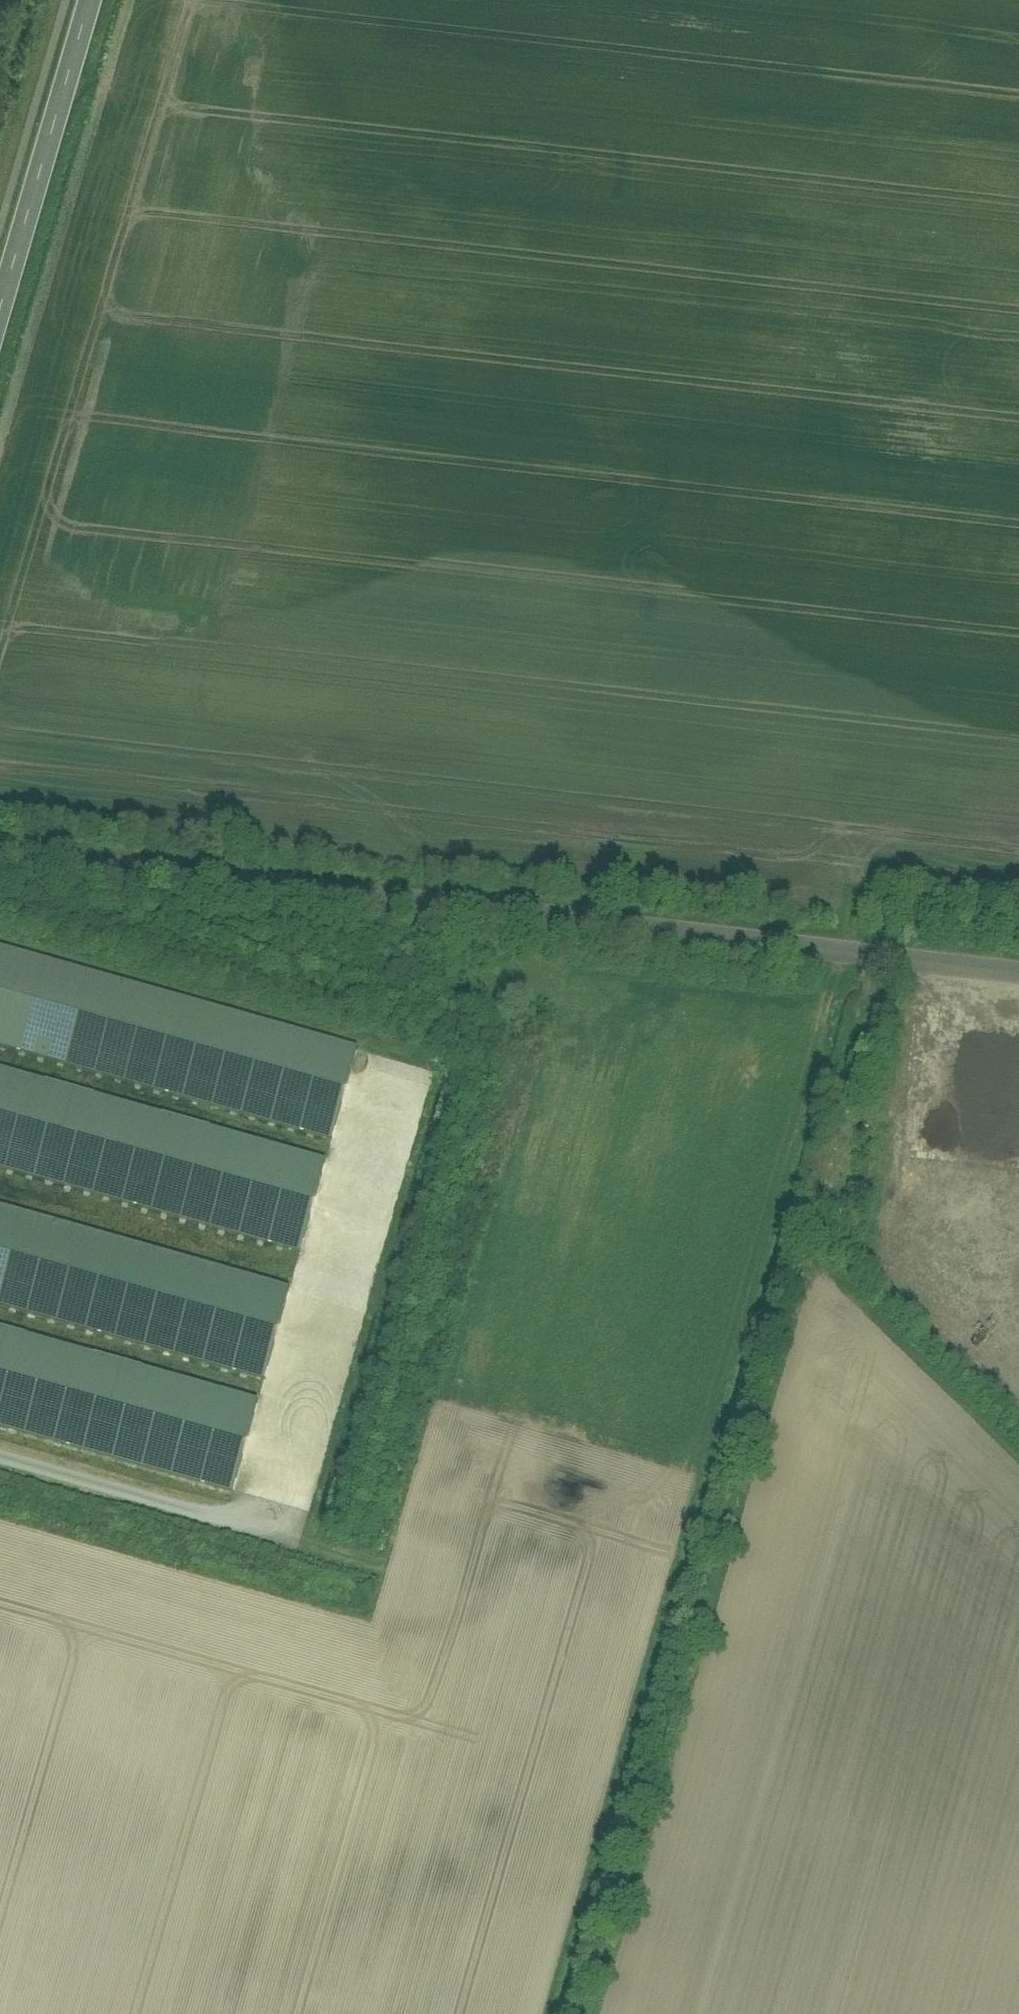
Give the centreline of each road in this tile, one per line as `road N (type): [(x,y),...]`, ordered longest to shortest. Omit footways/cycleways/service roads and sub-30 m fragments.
road 1 (residential): [(0,855),(1018,979)]
road 2 (tertiary): [(0,308),(88,0)]

